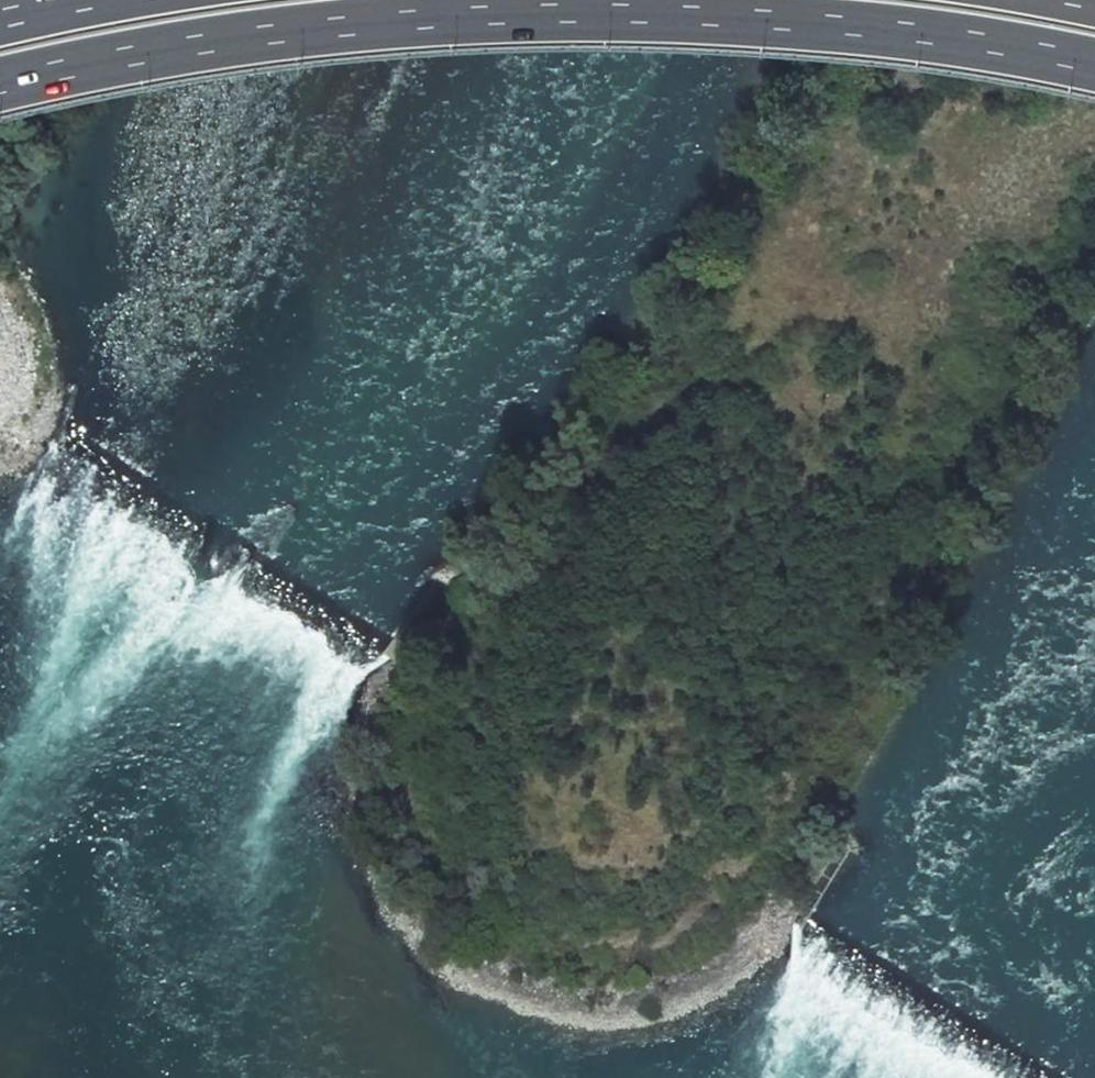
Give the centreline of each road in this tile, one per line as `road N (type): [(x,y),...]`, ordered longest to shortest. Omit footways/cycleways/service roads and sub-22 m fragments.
road 1 (trunk): [(0,81),(294,22),(444,7),(758,10),(1094,58)]

